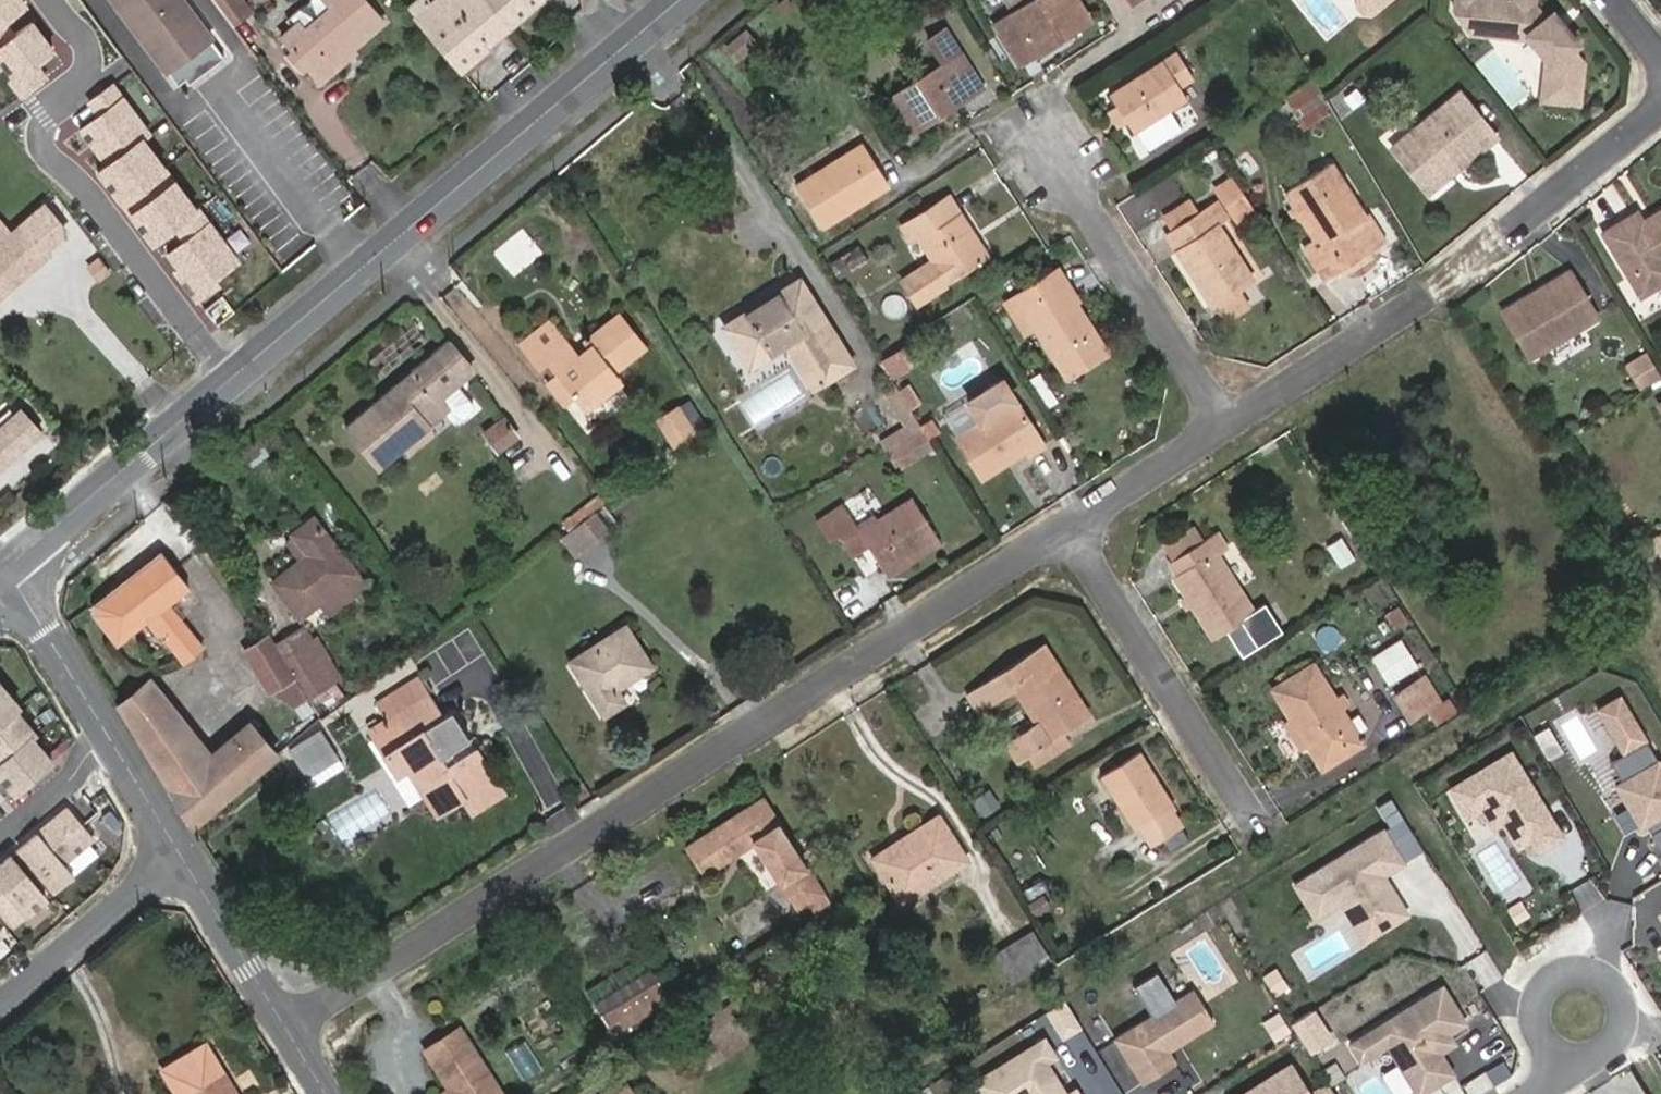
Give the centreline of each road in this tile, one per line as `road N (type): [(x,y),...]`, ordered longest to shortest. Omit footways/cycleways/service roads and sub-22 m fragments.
road 1 (residential): [(1065,522),(283,1026)]
road 2 (primary): [(681,0),(231,381)]
road 3 (unclassified): [(231,381),(96,199),(47,155),(44,119),(86,76),(88,60),(79,32),(51,0)]
road 4 (residential): [(1065,522),(1260,829)]
road 5 (residential): [(1228,418),(1048,143)]
road 6 (primary): [(231,381),(7,572)]
road 7 (residential): [(1437,287),(1228,418)]
road 8 (residential): [(179,854),(0,1006)]
road 9 (residential): [(1660,104),(1495,241)]
road 10 (residential): [(179,854),(283,1026)]
road 11 (residential): [(1228,418),(1065,522)]
road 12 (residential): [(7,572),(107,731)]
road 13 (residential): [(1571,1067),(1614,1048),(1623,1003),(1591,970),(1544,978)]
road 14 (residential): [(107,731),(69,778),(0,838)]
road 15 (residential): [(107,731),(179,854)]

